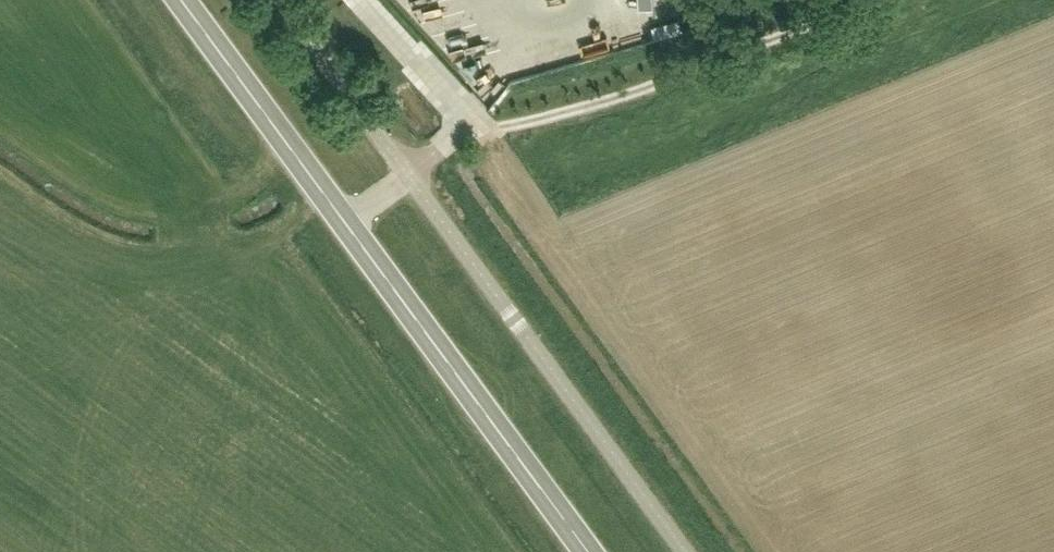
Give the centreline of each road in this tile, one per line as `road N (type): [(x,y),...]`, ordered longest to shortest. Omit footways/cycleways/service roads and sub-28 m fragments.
road 1 (unclassified): [(589,551),(182,0)]
road 2 (track): [(862,0),(606,100),(474,135),(344,220)]

